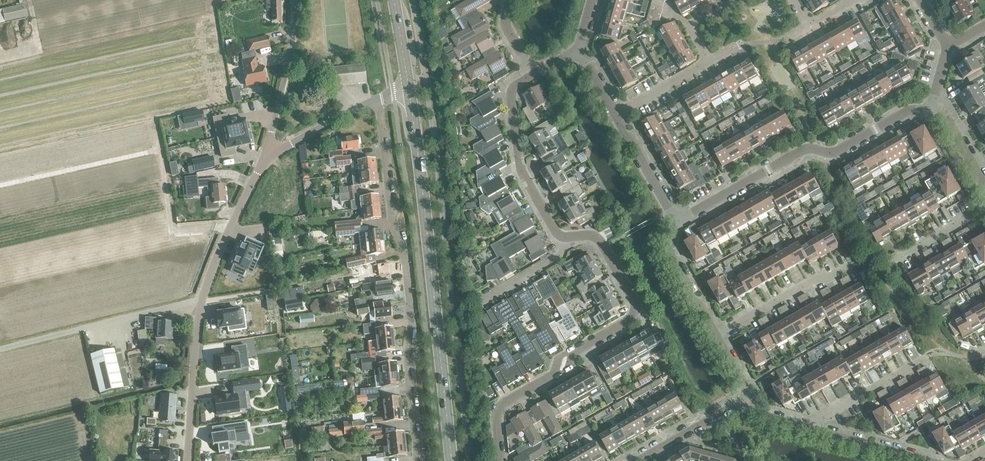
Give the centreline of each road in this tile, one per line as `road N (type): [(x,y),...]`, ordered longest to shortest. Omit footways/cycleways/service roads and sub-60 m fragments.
road 1 (secondary): [(451,460),(408,86)]
road 2 (residential): [(417,460),(406,363),(412,318),(390,214),(380,99)]
road 3 (residential): [(502,460),(497,413),(504,401),(558,372),(570,354),(631,316),(637,305),(599,237),(565,236)]
road 4 (unclassified): [(188,460),(204,291),(268,155)]
road 5 (residential): [(939,107),(908,110),(834,153),(806,149),(676,222)]
road 6 (residential): [(565,236),(520,168),(511,98),(535,75)]
road 7 (unclassified): [(268,155),(290,72),(297,0)]
road 8 (residential): [(716,336),(839,270)]
road 9 (residential): [(805,426),(919,359)]
road 10 (residential): [(750,398),(638,460)]
road 11 (residential): [(676,222),(671,258),(716,336)]
road 12 (residential): [(805,426),(926,460)]
road 13 (unclassified): [(268,155),(380,99)]
road 14 (residential): [(676,222),(618,114)]

